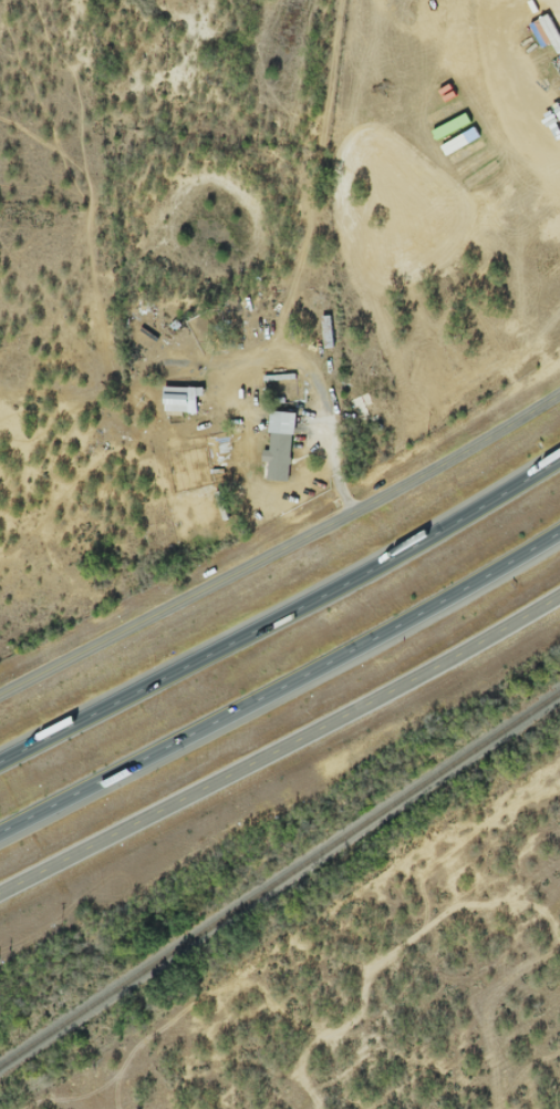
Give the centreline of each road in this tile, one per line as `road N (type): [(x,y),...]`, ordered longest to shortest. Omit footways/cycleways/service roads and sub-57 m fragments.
road 1 (tertiary): [(0,897),(559,594)]
road 2 (motorway): [(559,459),(407,551),(0,761)]
road 3 (tertiary): [(0,694),(479,450),(559,397)]
road 4 (motorway): [(0,835),(404,629),(559,538)]

